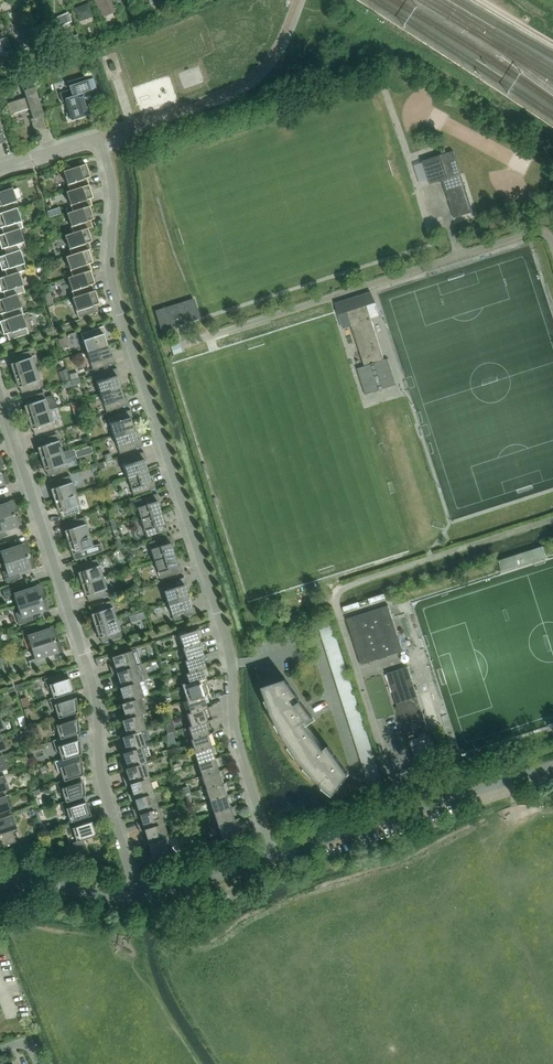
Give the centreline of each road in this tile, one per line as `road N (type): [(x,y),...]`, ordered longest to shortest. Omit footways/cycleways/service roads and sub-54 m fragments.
road 1 (residential): [(273,857),(235,728),(227,644),(109,273),(113,186),(96,142)]
road 2 (residential): [(131,896),(133,878),(100,777),(91,680),(0,398)]
road 3 (residential): [(552,767),(273,857)]
road 4 (residential): [(273,857),(167,893),(131,896)]
road 5 (residential): [(131,896),(0,882)]

